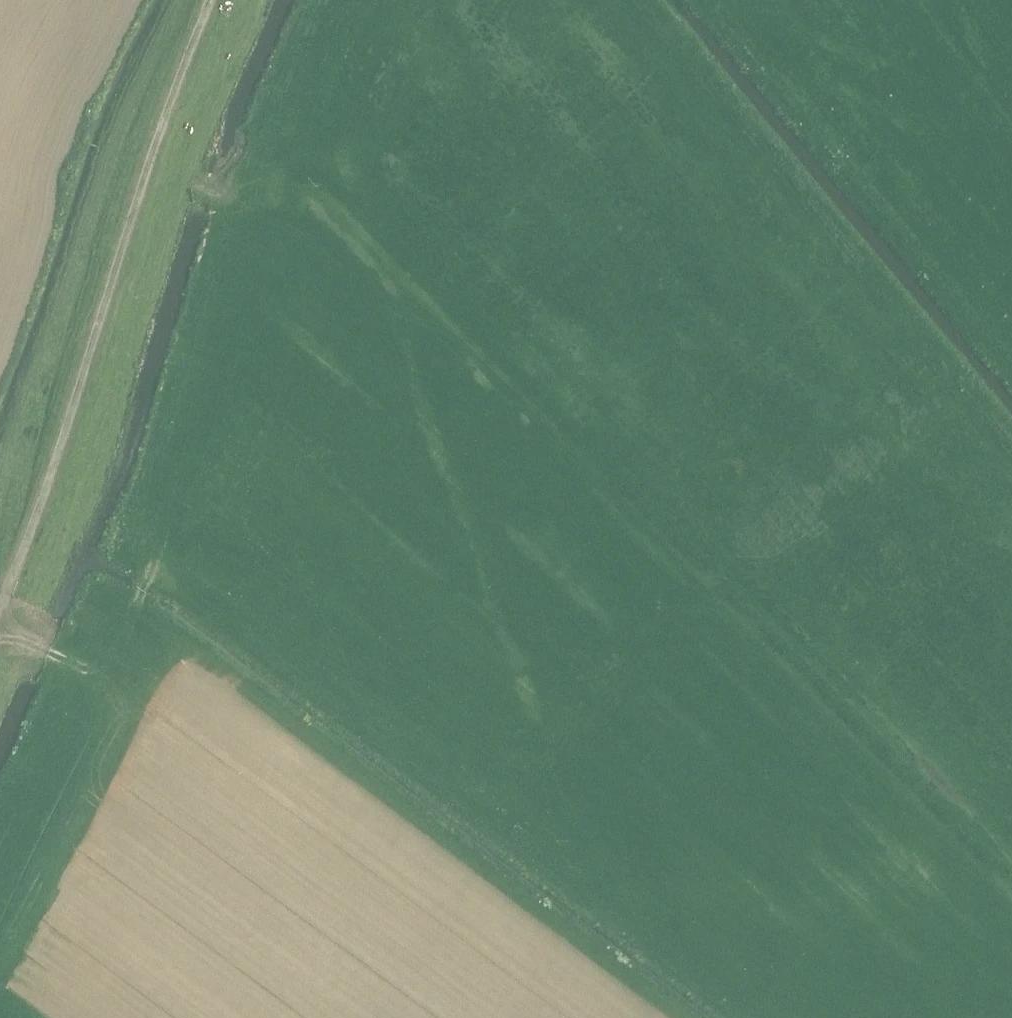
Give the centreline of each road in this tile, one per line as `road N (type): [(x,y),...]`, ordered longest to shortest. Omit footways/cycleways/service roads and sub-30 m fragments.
road 1 (track): [(0,619),(50,505),(215,0)]

